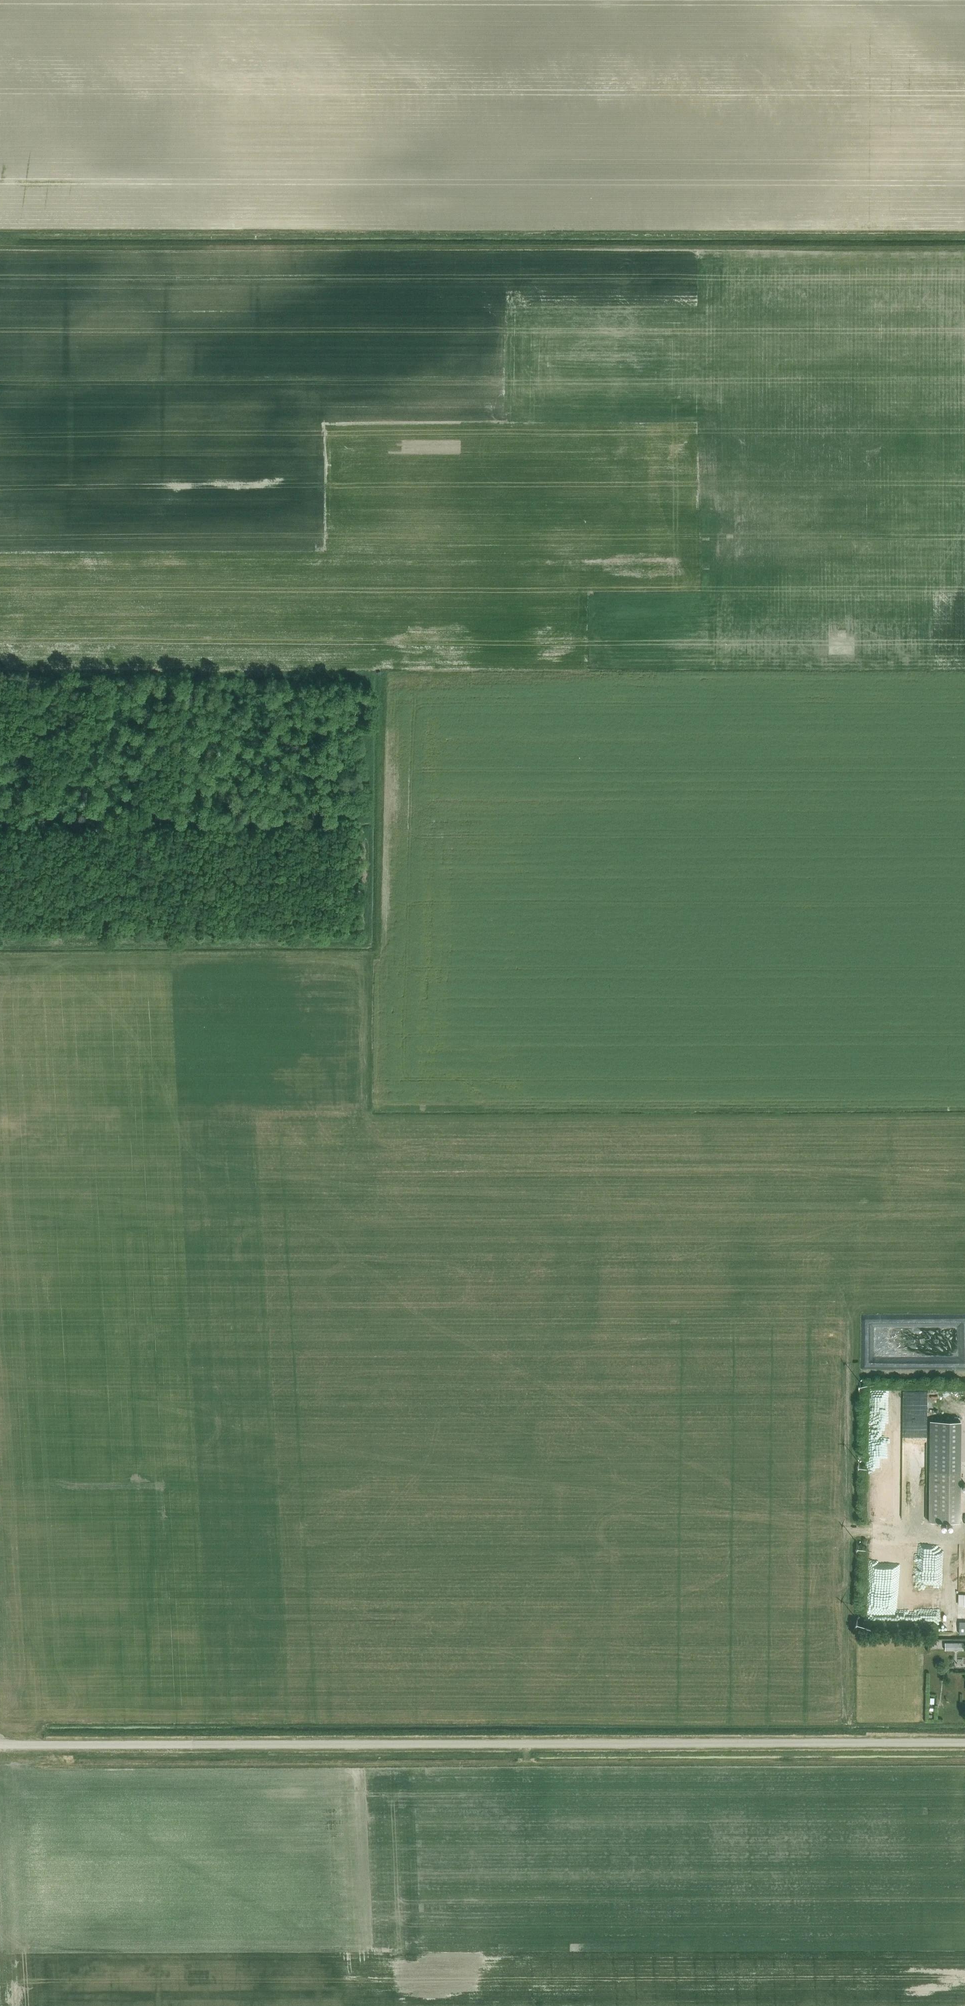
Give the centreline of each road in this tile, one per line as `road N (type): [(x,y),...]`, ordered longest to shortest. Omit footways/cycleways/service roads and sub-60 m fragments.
road 1 (unclassified): [(964,1745),(0,1746)]

